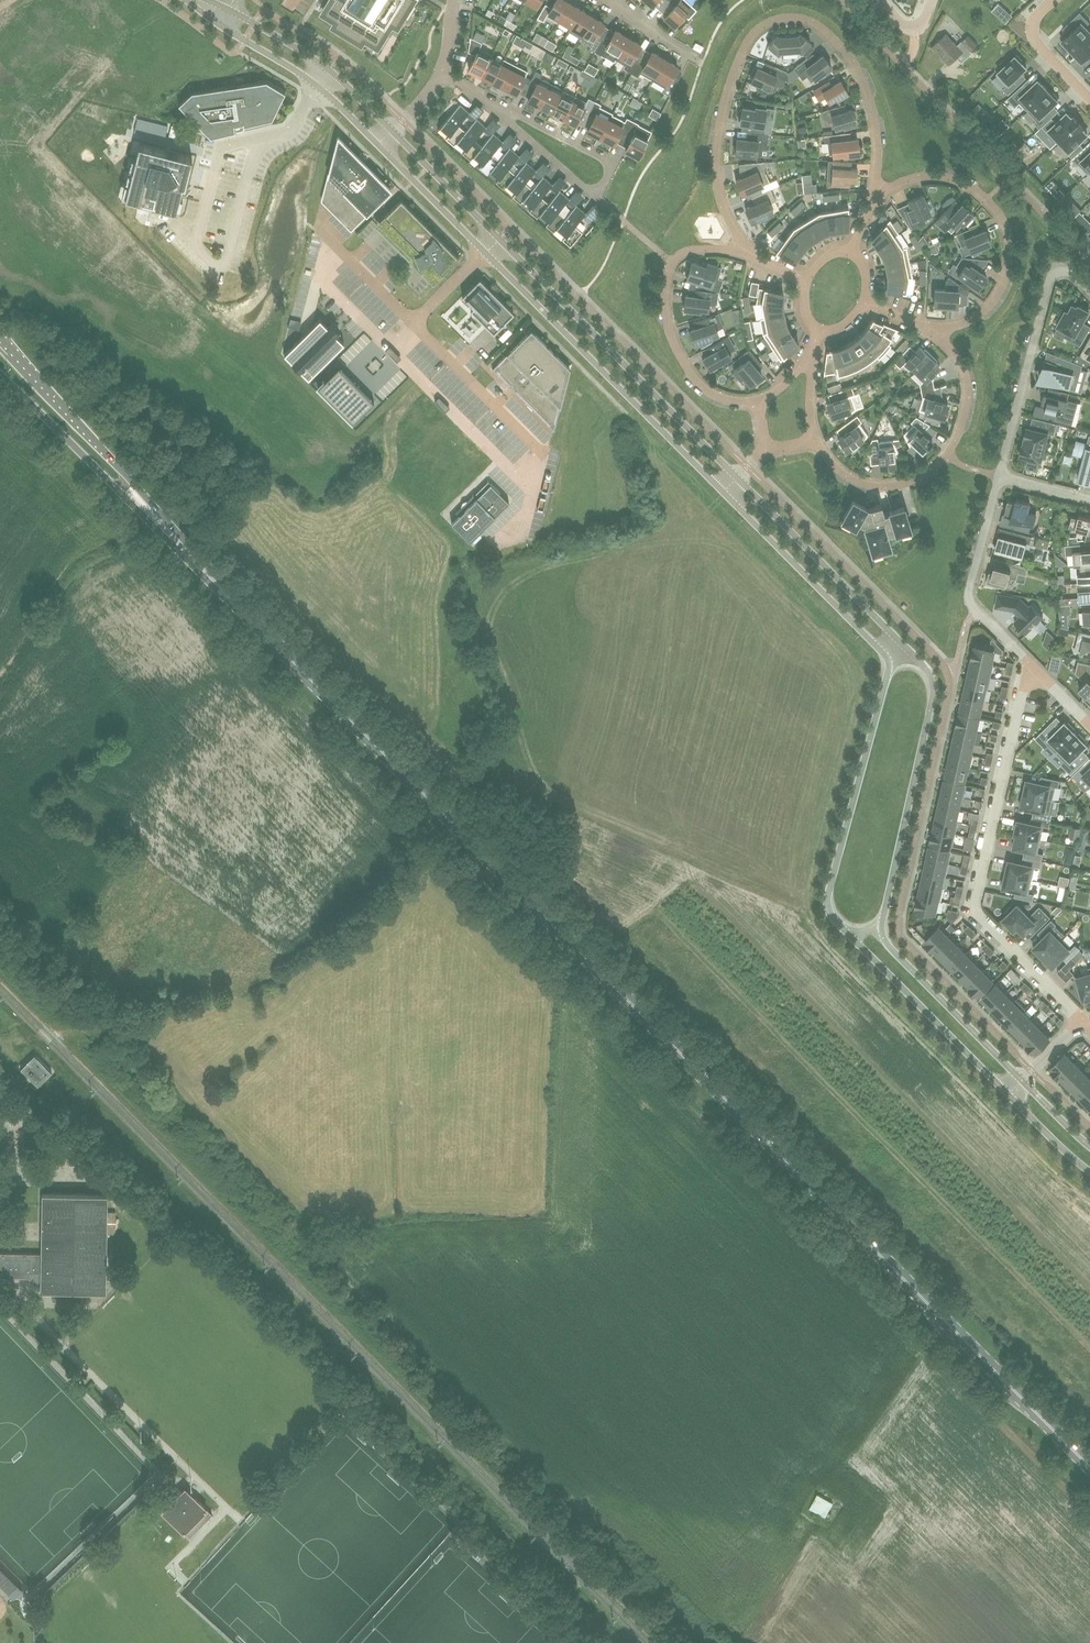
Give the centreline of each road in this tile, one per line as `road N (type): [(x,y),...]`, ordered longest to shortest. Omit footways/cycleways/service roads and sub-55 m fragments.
road 1 (primary): [(1089,1467),(193,559)]
road 2 (unknown): [(666,552),(806,682),(756,860),(564,681),(615,505)]
road 3 (residential): [(876,200),(877,137),(858,73),(824,32),(806,23),(768,25),(738,54),(716,155),(723,210),(749,255)]
road 4 (residential): [(1030,666),(974,908),(1083,1020)]
road 5 (residential): [(1089,259),(840,0)]
road 6 (tertiary): [(738,479),(499,239)]
road 7 (tertiary): [(485,253),(724,493)]
road 8 (residential): [(932,333),(963,327),(995,302),(1010,254),(1007,230),(978,191),(954,180),(909,179),(876,200)]
road 9 (tertiary): [(882,930),(933,694),(929,673),(901,643)]
road 10 (tertiary): [(885,655),(888,671),(829,890),(829,908),(851,937)]
road 11 (residential): [(816,442),(846,478),(882,487),(904,485),(947,457),(966,406),(967,379),(932,333)]
road 12 (primary): [(193,559),(0,338)]
road 13 (residential): [(756,402),(713,396),(696,381),(669,333),(665,303),(678,256),(749,255)]
road 14 (primary): [(0,374),(193,559)]
road 15 (residential): [(1089,295),(1070,274),(1050,278),(1000,476)]
road 16 (tertiary): [(901,643),(738,479)]
road 17 (tertiary): [(724,493),(885,655)]
road 18 (tertiary): [(851,937),(1009,1096)]
road 19 (residential): [(1000,476),(969,590),(976,609),(1030,666)]
road 20 (tertiary): [(212,20),(319,86),(379,146)]
road 21 (tertiary): [(1022,1082),(892,950),(882,930)]
road 22 (tertiary): [(393,132),(329,70),(228,9)]
road 23 (residential): [(469,88),(612,165),(595,196)]
road 24 (unknown): [(687,571),(637,749)]
road 25 (unknown): [(745,625),(693,801)]
road 26 (residential): [(595,196),(469,88)]
road 27 (unknown): [(724,493),(666,552),(615,505)]
road 28 (tertiary): [(379,146),(485,253)]
road 29 (tertiary): [(499,239),(393,132)]
road 30 (residential): [(1053,0),(1037,15),(1034,33),(1089,99)]

